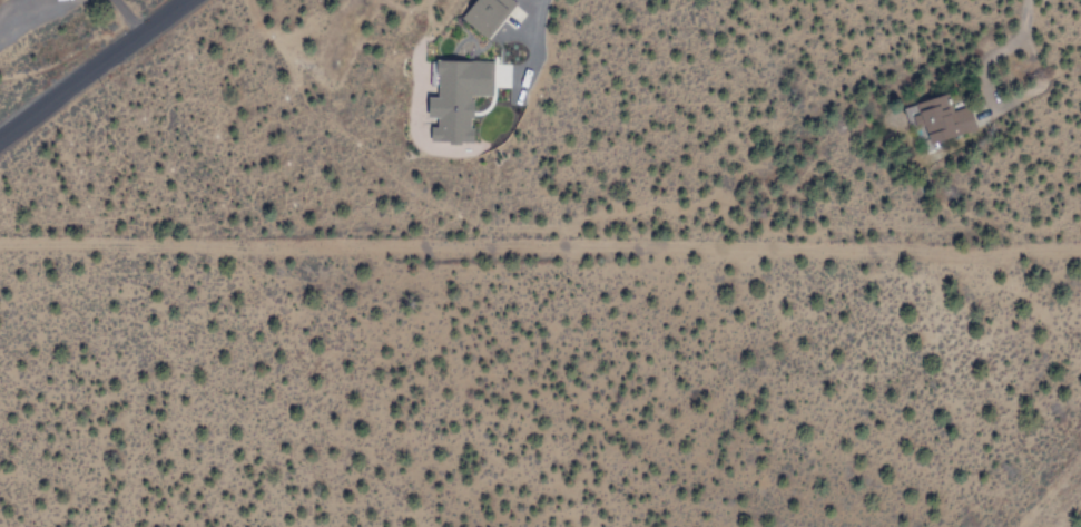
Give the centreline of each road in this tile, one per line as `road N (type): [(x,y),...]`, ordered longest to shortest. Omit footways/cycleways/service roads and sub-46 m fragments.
road 1 (residential): [(0,136),(181,0)]

